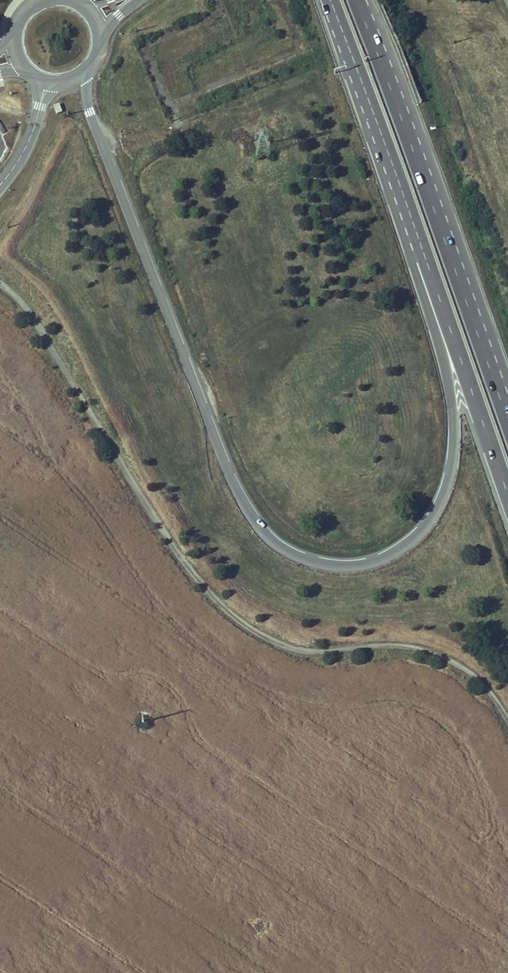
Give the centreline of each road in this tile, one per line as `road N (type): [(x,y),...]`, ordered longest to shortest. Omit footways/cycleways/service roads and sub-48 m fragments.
road 1 (trunk): [(424,249),(415,266),(454,426),(437,505),(419,533),(390,554),(311,562),(261,532),(232,483),(88,102),(87,71)]
road 2 (track): [(507,727),(486,685),(440,654),(292,646),(221,609),(0,282)]
road 3 (trunk): [(507,422),(355,0)]
road 4 (trunk): [(424,249),(507,503)]
road 5 (trunk): [(330,0),(424,249)]

